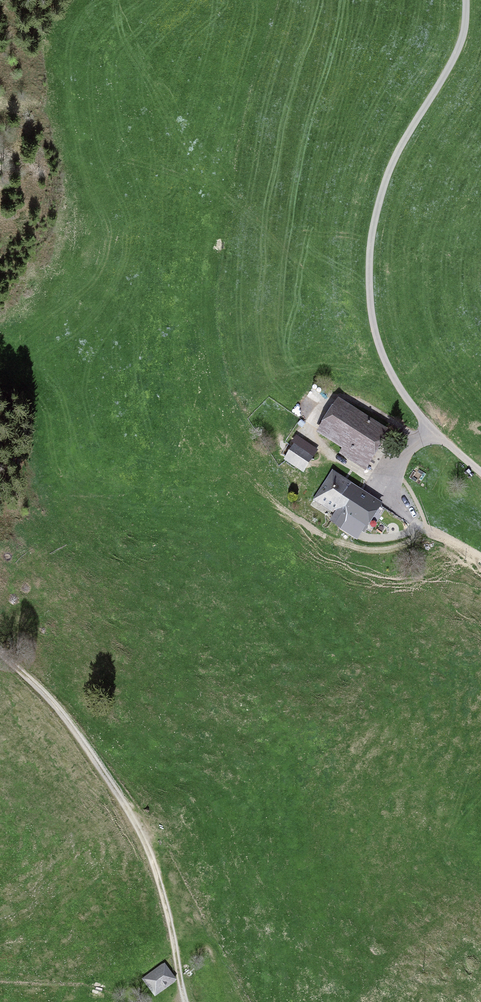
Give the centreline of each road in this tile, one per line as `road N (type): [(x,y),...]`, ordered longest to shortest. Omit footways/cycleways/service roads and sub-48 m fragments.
road 1 (track): [(466,0),(459,46),(385,182),(369,285),(375,333),(396,382),(435,433),(480,472)]
road 2 (track): [(186,1001),(166,904),(139,829),(62,714),(0,650)]
road 3 (track): [(433,431),(389,475),(393,512),(480,556)]
road 4 (track): [(279,510),(331,540),(364,544),(409,535),(417,526)]
road 5 (track): [(389,475),(372,479),(314,444),(312,428),(323,408)]

